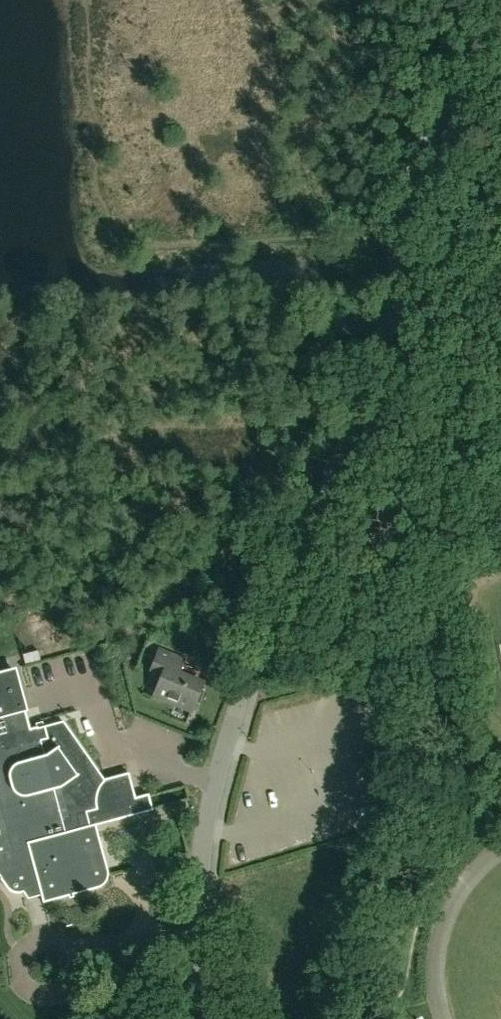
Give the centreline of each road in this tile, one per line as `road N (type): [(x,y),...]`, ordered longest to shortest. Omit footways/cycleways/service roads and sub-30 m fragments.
road 1 (unclassified): [(183,1018),(210,812),(241,703),(341,441)]
road 2 (unclassified): [(500,67),(438,131),(413,178),(376,347),(341,441)]
road 3 (track): [(403,0),(408,99),(438,131)]

